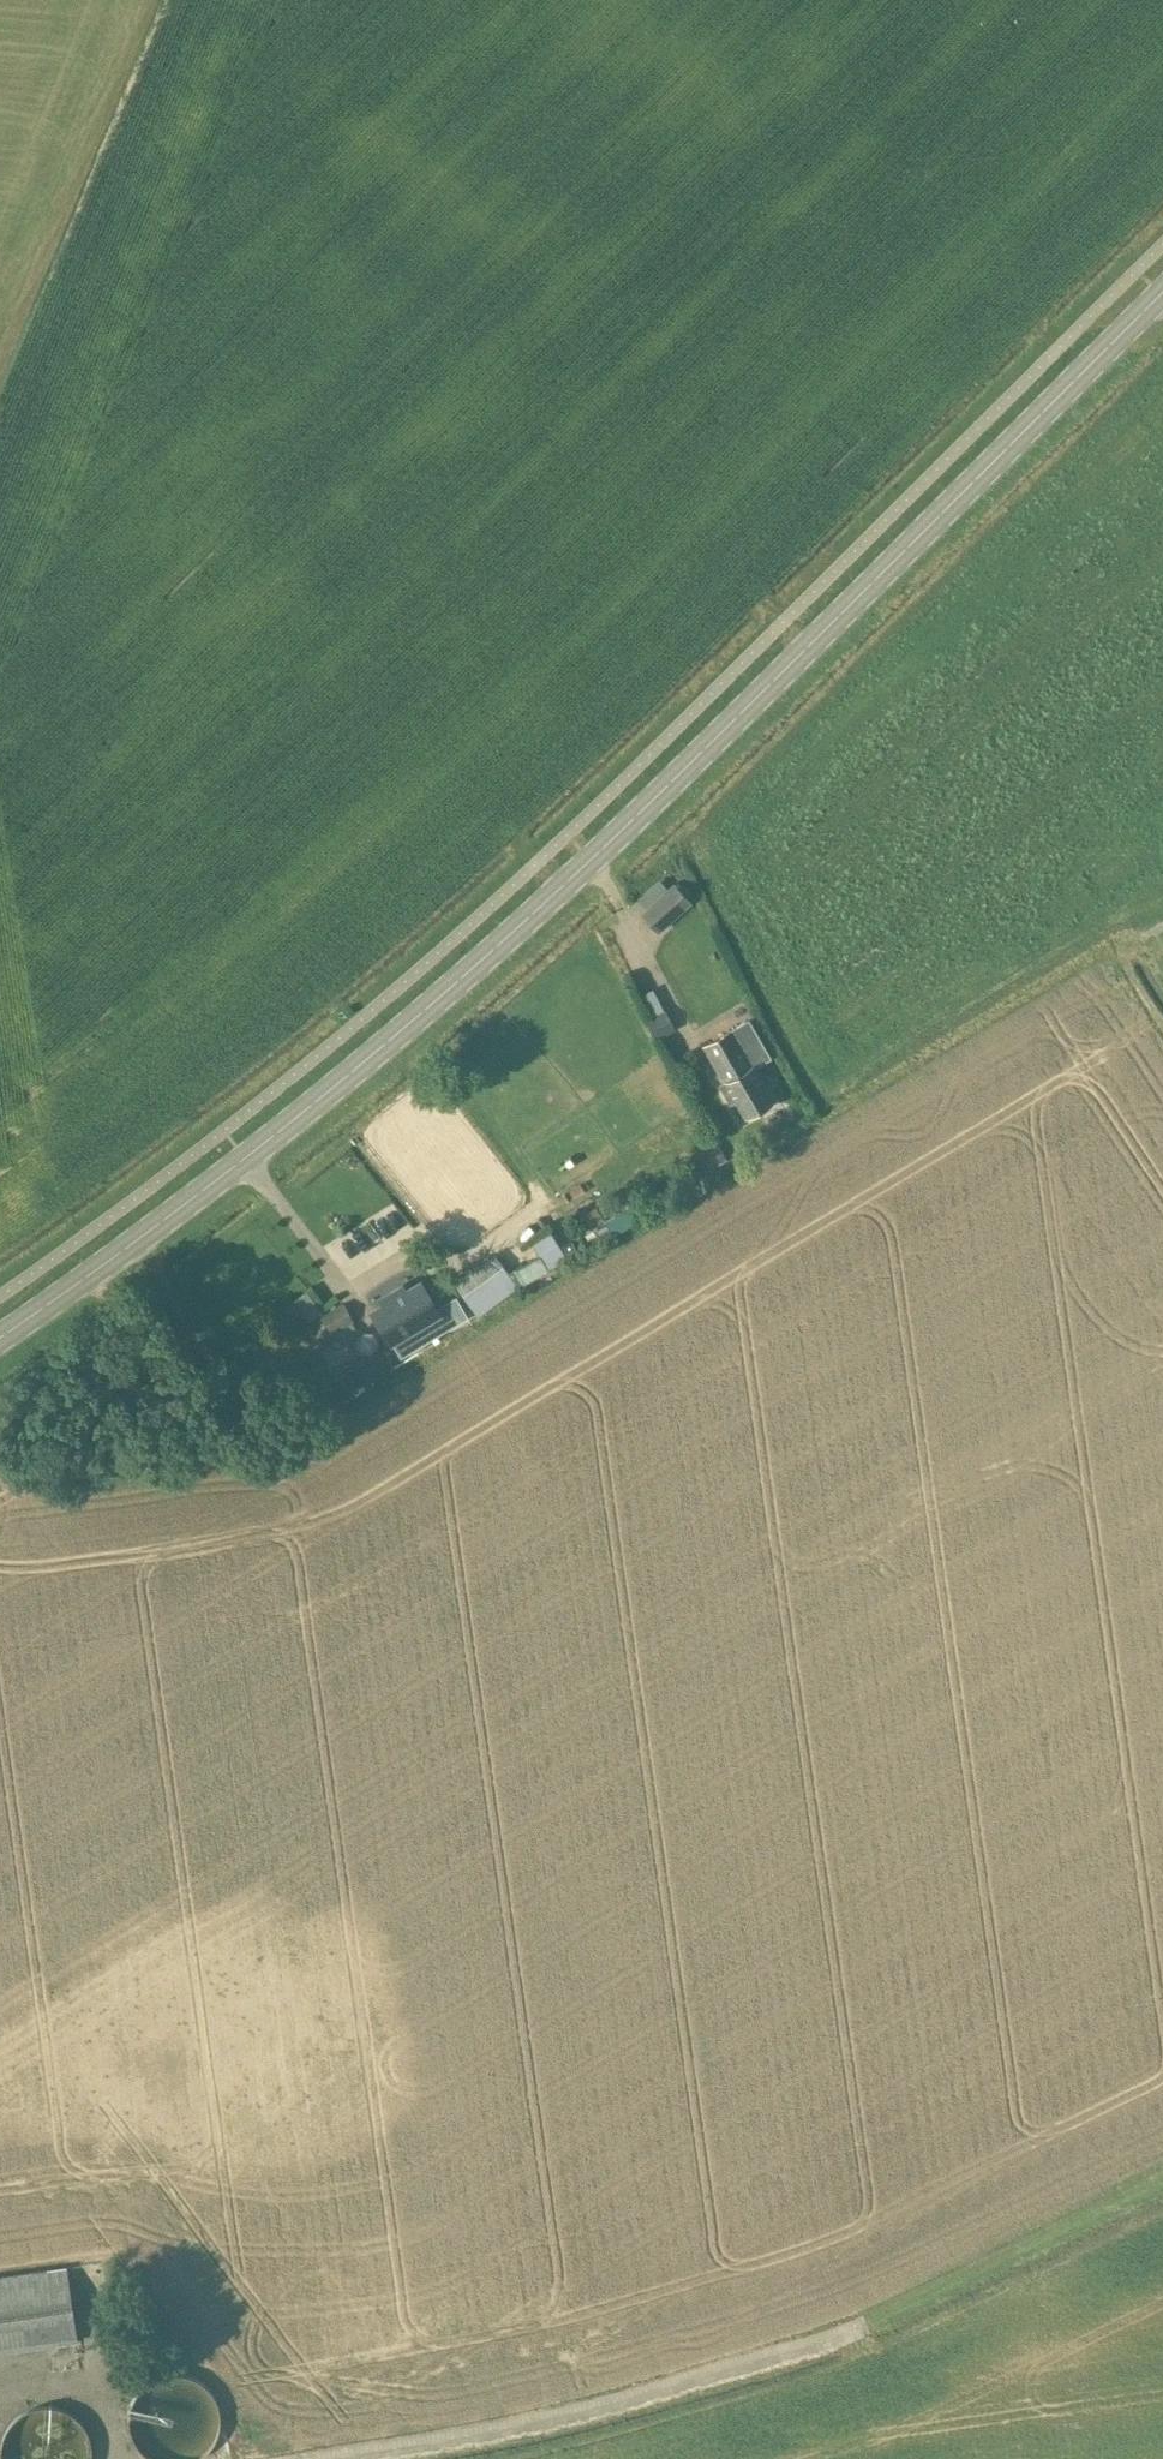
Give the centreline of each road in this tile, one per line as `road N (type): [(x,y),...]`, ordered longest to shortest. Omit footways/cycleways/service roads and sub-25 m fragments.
road 1 (secondary): [(0,1337),(179,1214),(403,1032),(627,831),(1162,297)]

